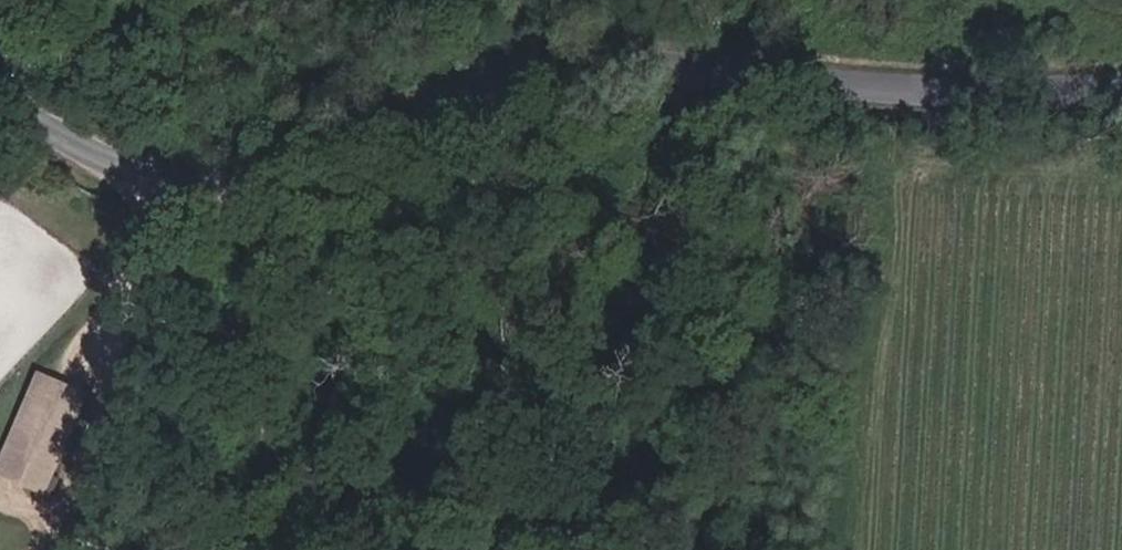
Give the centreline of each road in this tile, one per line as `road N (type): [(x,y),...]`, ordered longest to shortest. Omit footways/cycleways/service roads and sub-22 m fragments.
road 1 (tertiary): [(0,92),(81,148),(198,183),(267,174),(504,80),(611,60),(949,85),(1121,75)]

